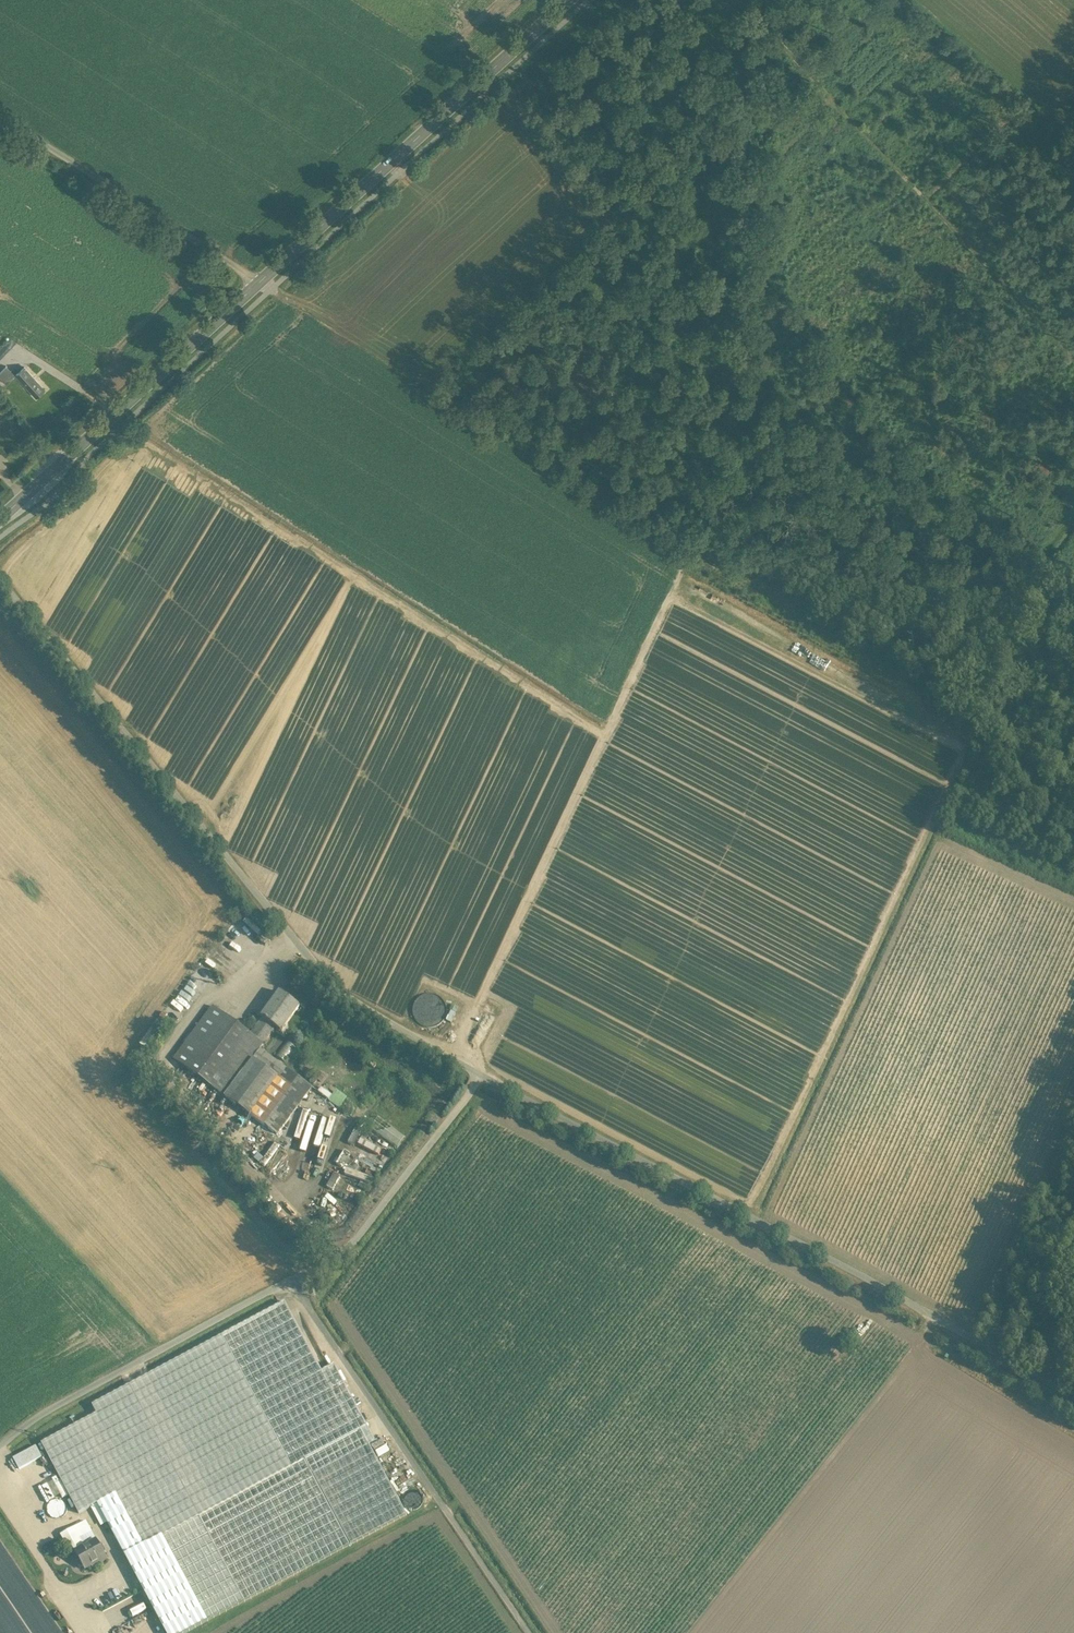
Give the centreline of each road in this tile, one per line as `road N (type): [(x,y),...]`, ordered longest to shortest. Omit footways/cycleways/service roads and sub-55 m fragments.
road 1 (unclassified): [(0,582),(335,990),(482,1076)]
road 2 (unclassified): [(482,1076),(1073,1397)]
road 3 (unclassified): [(292,1279),(529,1632)]
road 4 (tertiary): [(560,0),(266,280)]
road 5 (tertiary): [(266,280),(0,523)]
road 6 (unclassified): [(0,1446),(40,1415),(292,1279)]
road 7 (unclassified): [(0,113),(266,280)]
road 8 (unclassified): [(292,1279),(347,1248),(482,1076)]
road 9 (unclassified): [(0,1493),(84,1632)]

